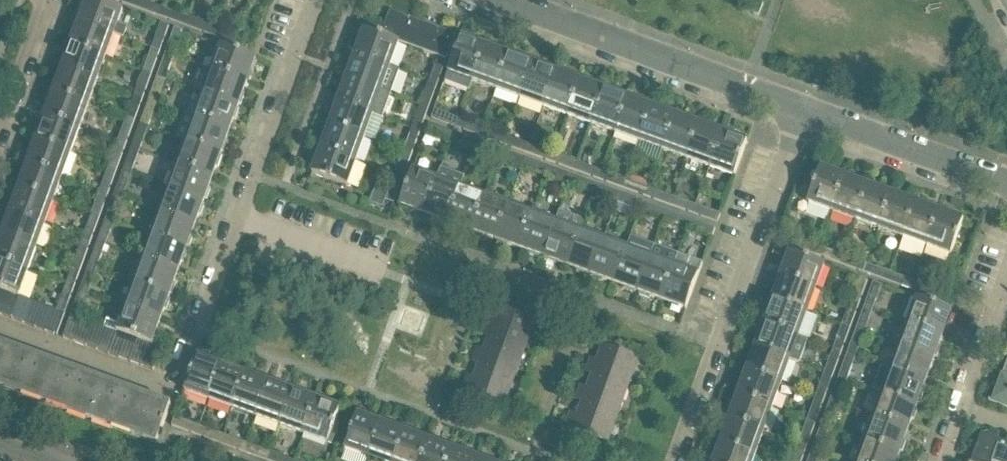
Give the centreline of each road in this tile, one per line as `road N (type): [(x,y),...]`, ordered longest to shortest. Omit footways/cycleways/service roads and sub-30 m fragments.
road 1 (residential): [(315,0),(175,388),(0,326)]
road 2 (residential): [(676,460),(802,108)]
road 3 (residential): [(802,108),(505,0)]
road 4 (residential): [(1006,181),(802,108)]
road 5 (residential): [(1006,292),(946,460)]
road 6 (residential): [(0,133),(47,0)]

